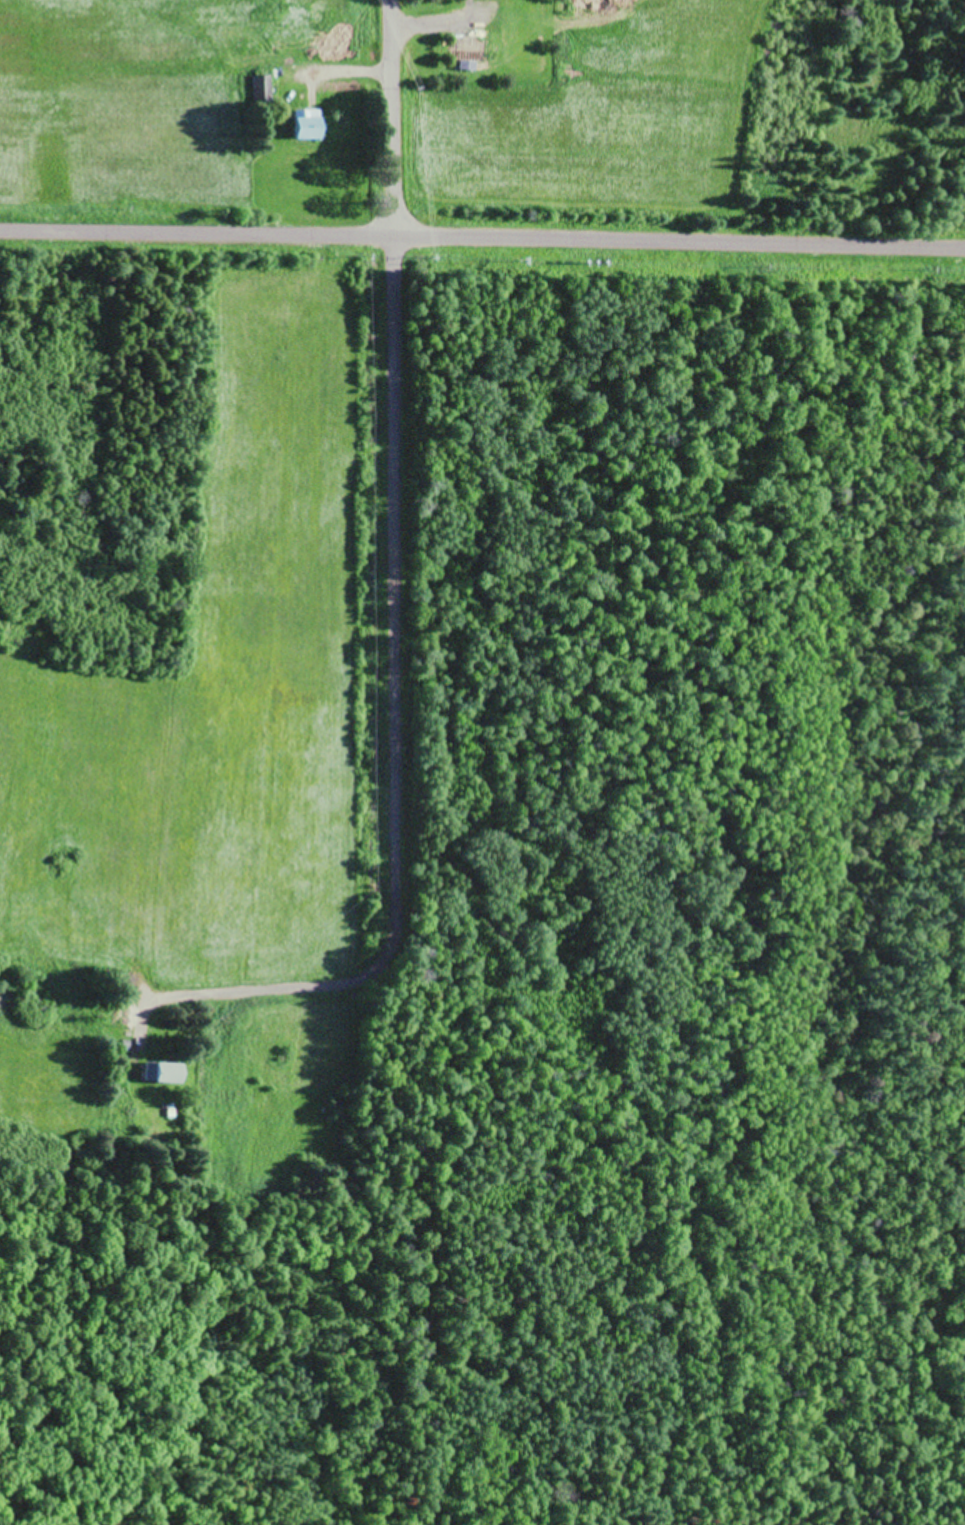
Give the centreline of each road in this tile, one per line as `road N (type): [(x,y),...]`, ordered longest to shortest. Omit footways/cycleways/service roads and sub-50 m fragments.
road 1 (residential): [(964,252),(0,242)]
road 2 (residential): [(394,248),(388,946),(354,961),(201,983),(169,1000)]
road 3 (residential): [(394,248),(391,0)]

